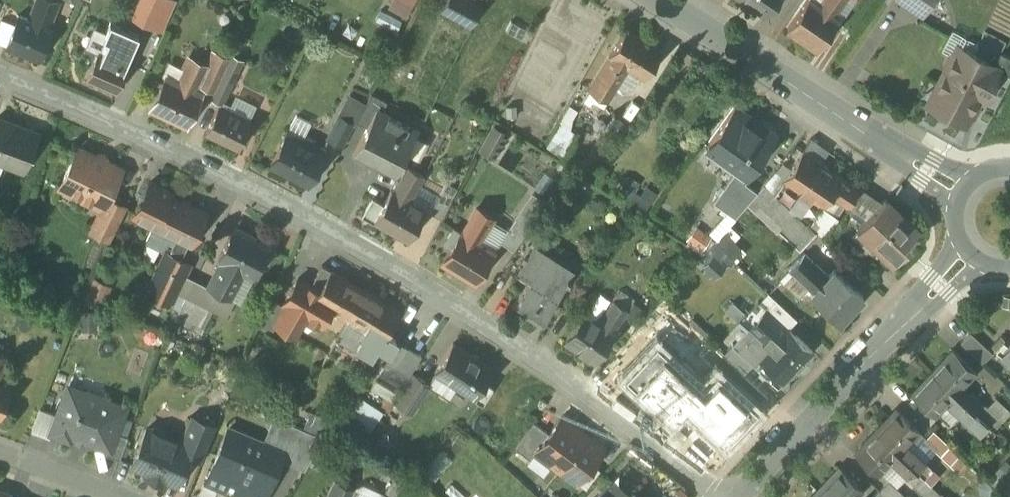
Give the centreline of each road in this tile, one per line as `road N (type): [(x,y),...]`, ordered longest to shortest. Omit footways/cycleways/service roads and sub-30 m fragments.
road 1 (residential): [(0,79),(187,161),(487,326),(723,496)]
road 2 (tertiary): [(961,195),(659,0)]
road 3 (tertiary): [(969,256),(745,496)]
road 4 (residential): [(0,452),(115,496)]

